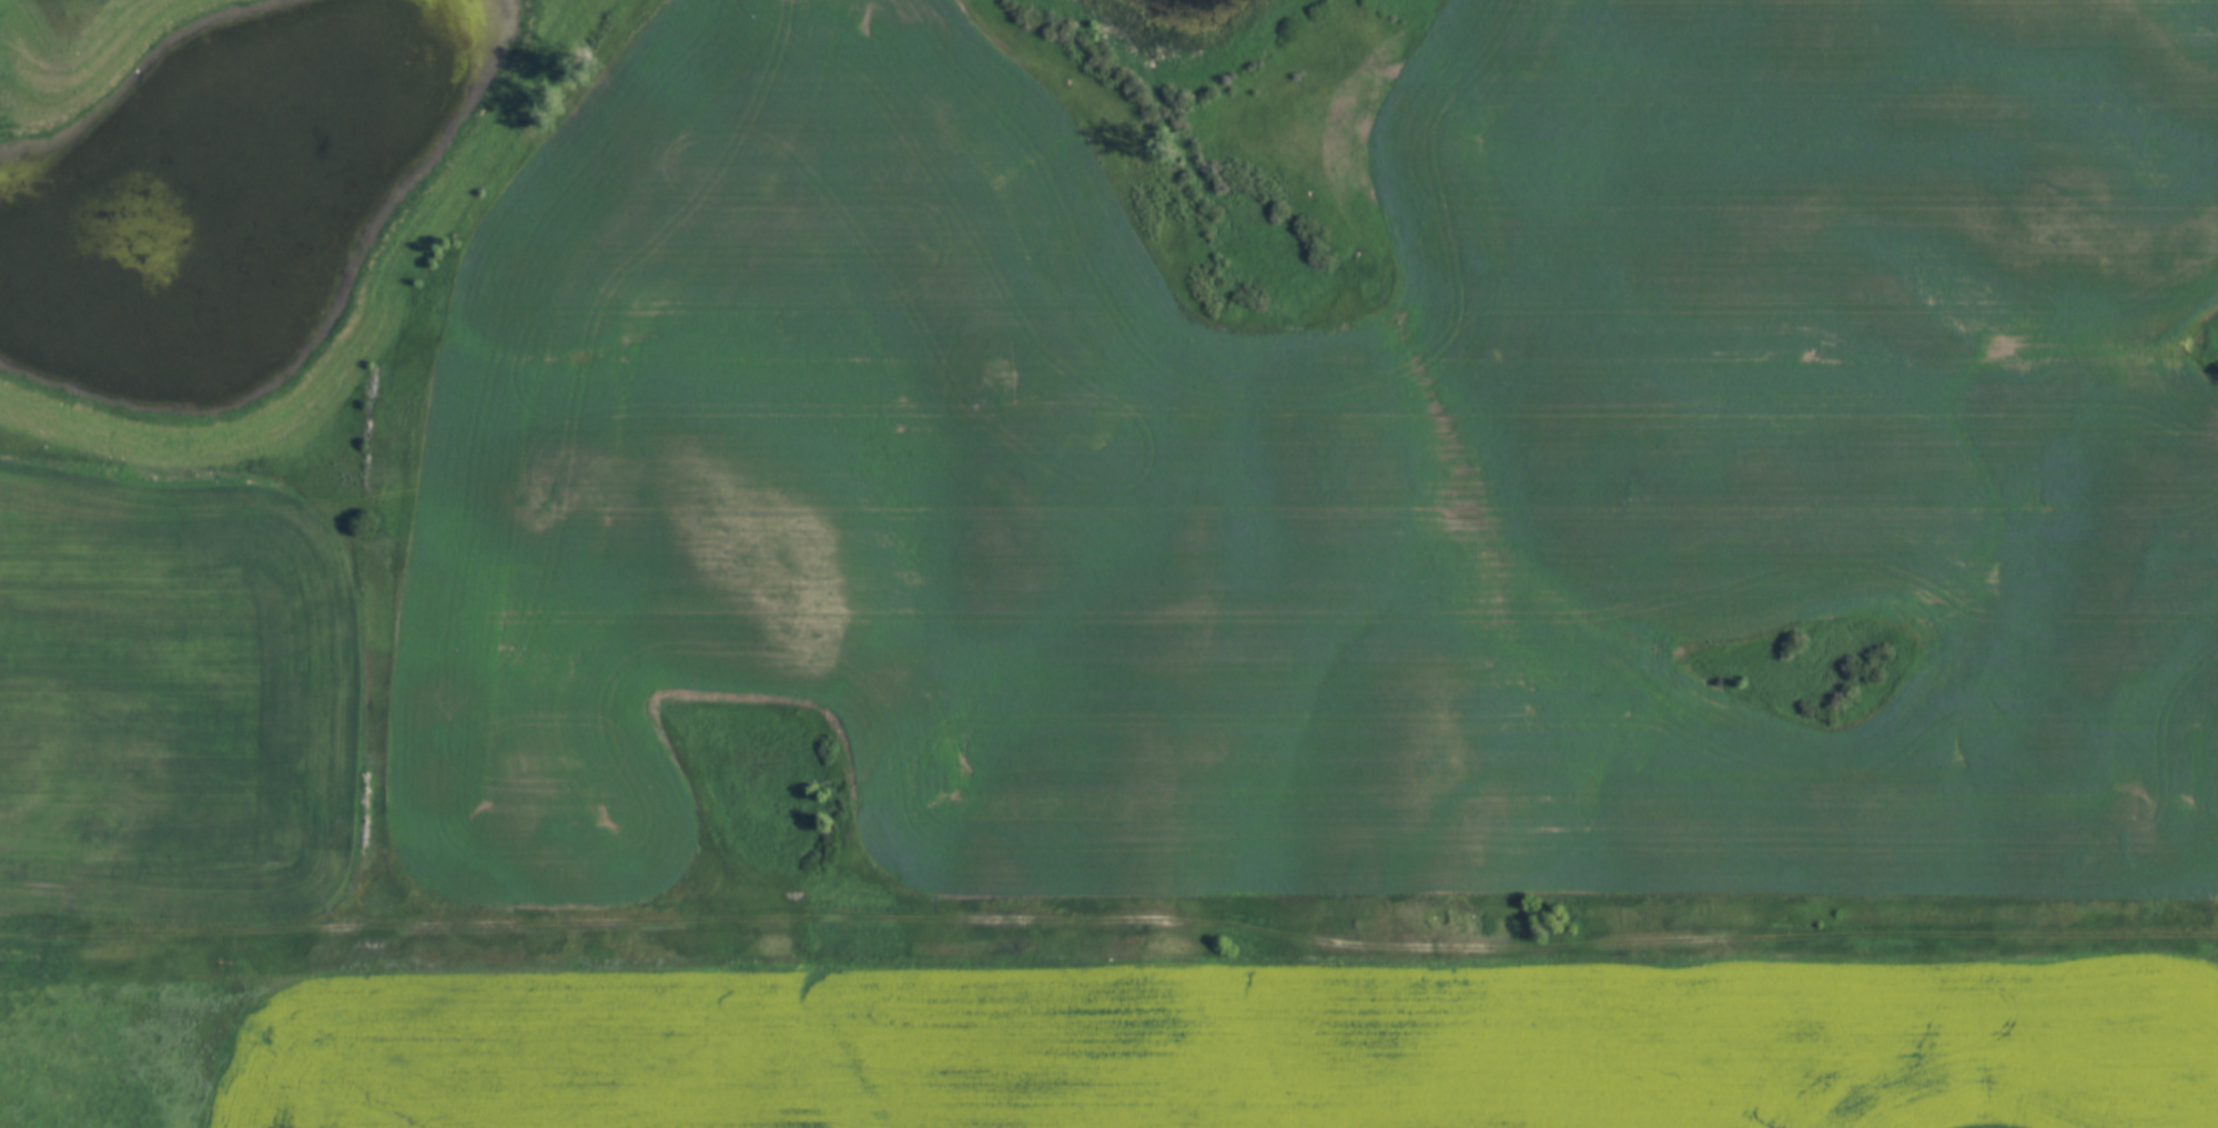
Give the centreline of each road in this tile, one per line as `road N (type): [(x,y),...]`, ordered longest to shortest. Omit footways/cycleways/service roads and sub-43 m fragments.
road 1 (track): [(2217,935),(1884,936),(1497,953),(1353,947),(1179,923),(129,926),(0,937)]

